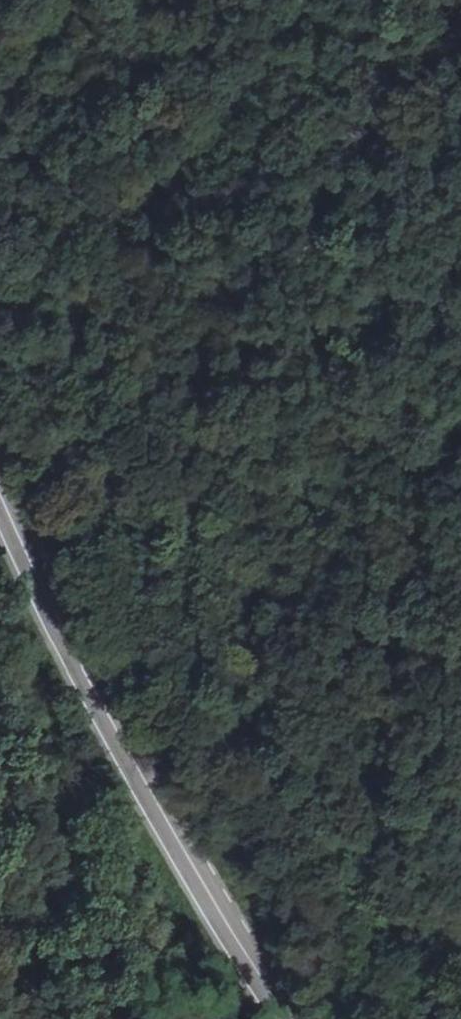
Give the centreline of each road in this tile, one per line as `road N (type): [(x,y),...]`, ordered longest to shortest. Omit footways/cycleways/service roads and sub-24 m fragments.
road 1 (tertiary): [(287,1018),(130,752),(0,496)]

